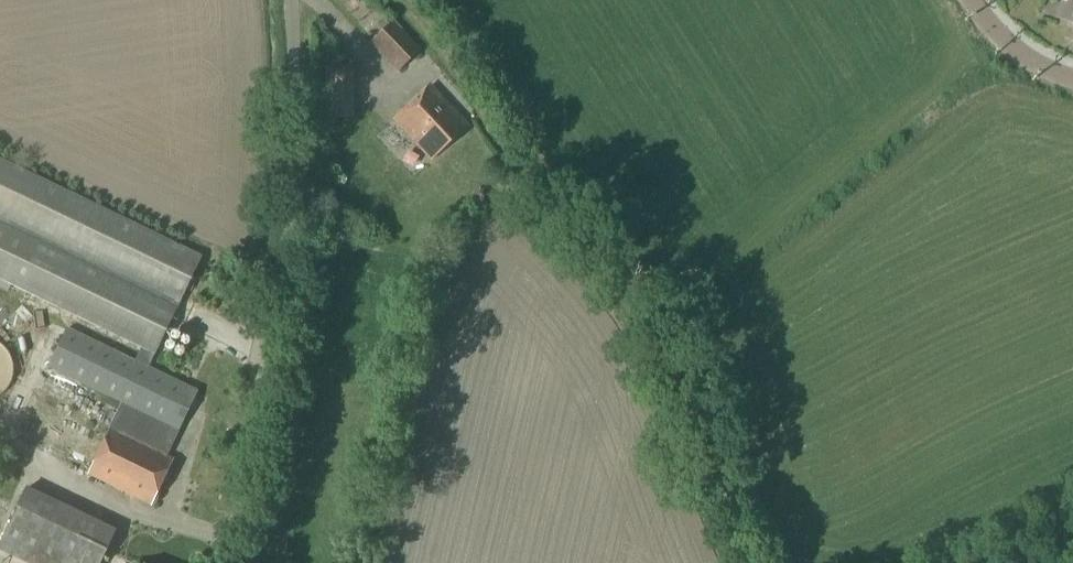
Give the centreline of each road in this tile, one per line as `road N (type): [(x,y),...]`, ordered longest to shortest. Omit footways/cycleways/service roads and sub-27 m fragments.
road 1 (track): [(752,562),(654,344),(614,278),(496,140),(460,70),(403,0)]
road 2 (unclassified): [(225,562),(287,271),(290,0)]
road 3 (residential): [(1072,75),(1003,37),(977,0)]

